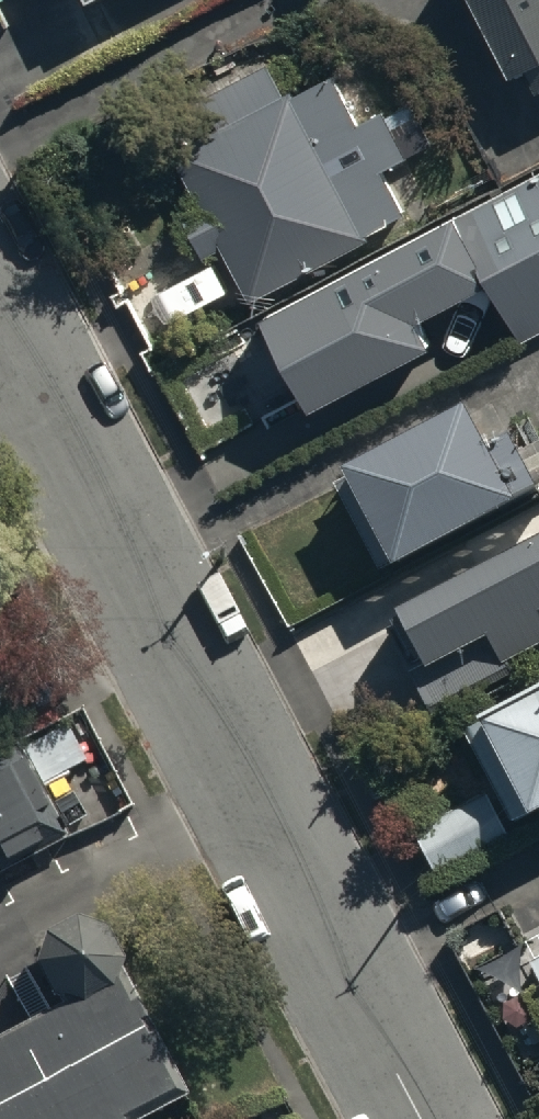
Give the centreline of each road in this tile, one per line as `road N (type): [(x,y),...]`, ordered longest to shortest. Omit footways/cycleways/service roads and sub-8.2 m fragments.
road 1 (residential): [(419,1118),(0,317)]

